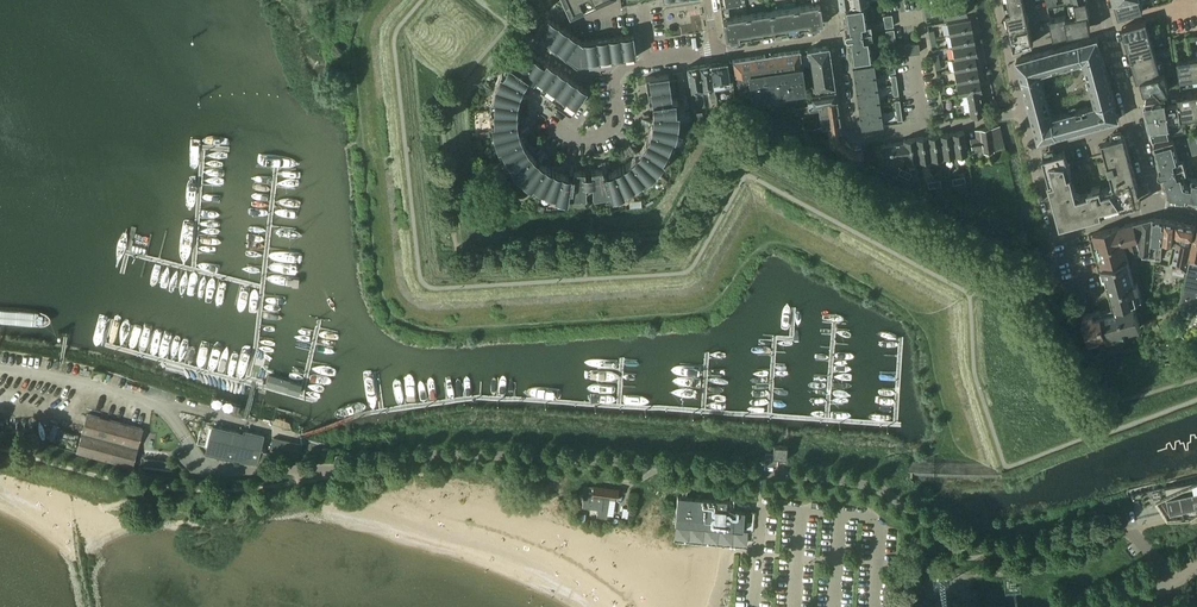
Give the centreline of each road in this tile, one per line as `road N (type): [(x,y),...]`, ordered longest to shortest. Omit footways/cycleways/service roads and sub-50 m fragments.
road 1 (residential): [(833,37),(853,136),(1023,114)]
road 2 (residential): [(553,119),(569,136),(598,138),(616,120),(621,71),(716,51)]
road 3 (residential): [(1153,204),(1058,236),(1034,151)]

